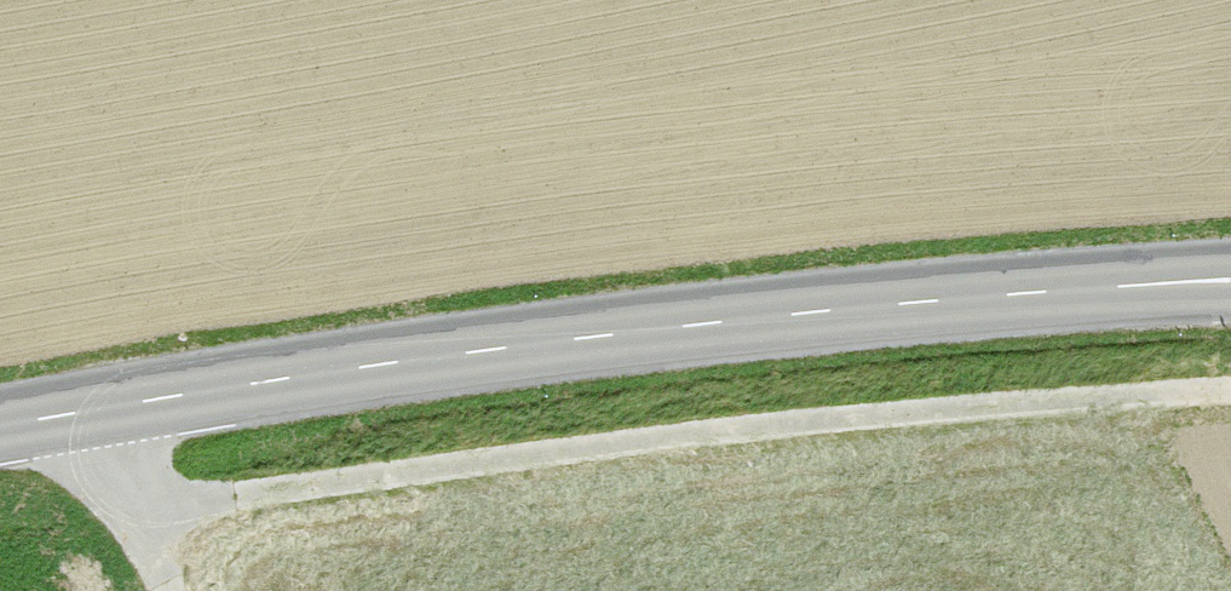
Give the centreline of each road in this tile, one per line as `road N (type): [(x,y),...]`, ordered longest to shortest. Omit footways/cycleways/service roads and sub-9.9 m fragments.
road 1 (secondary): [(0,427),(901,310),(1230,294)]
road 2 (track): [(126,504),(234,498),(728,431),(1230,384)]

